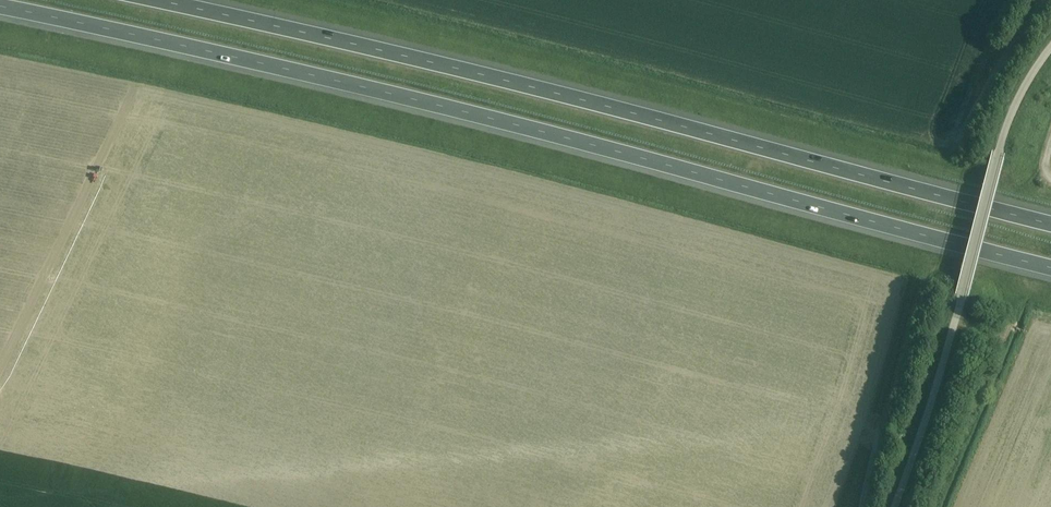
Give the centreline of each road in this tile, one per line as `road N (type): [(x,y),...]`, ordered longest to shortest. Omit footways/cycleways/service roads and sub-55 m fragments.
road 1 (motorway): [(0,6),(487,117),(1050,266)]
road 2 (motorway): [(1050,222),(487,75),(157,0)]
road 3 (unclassified): [(893,506),(925,420),(1004,133),(1050,47)]
road 4 (track): [(957,143),(1047,0)]

